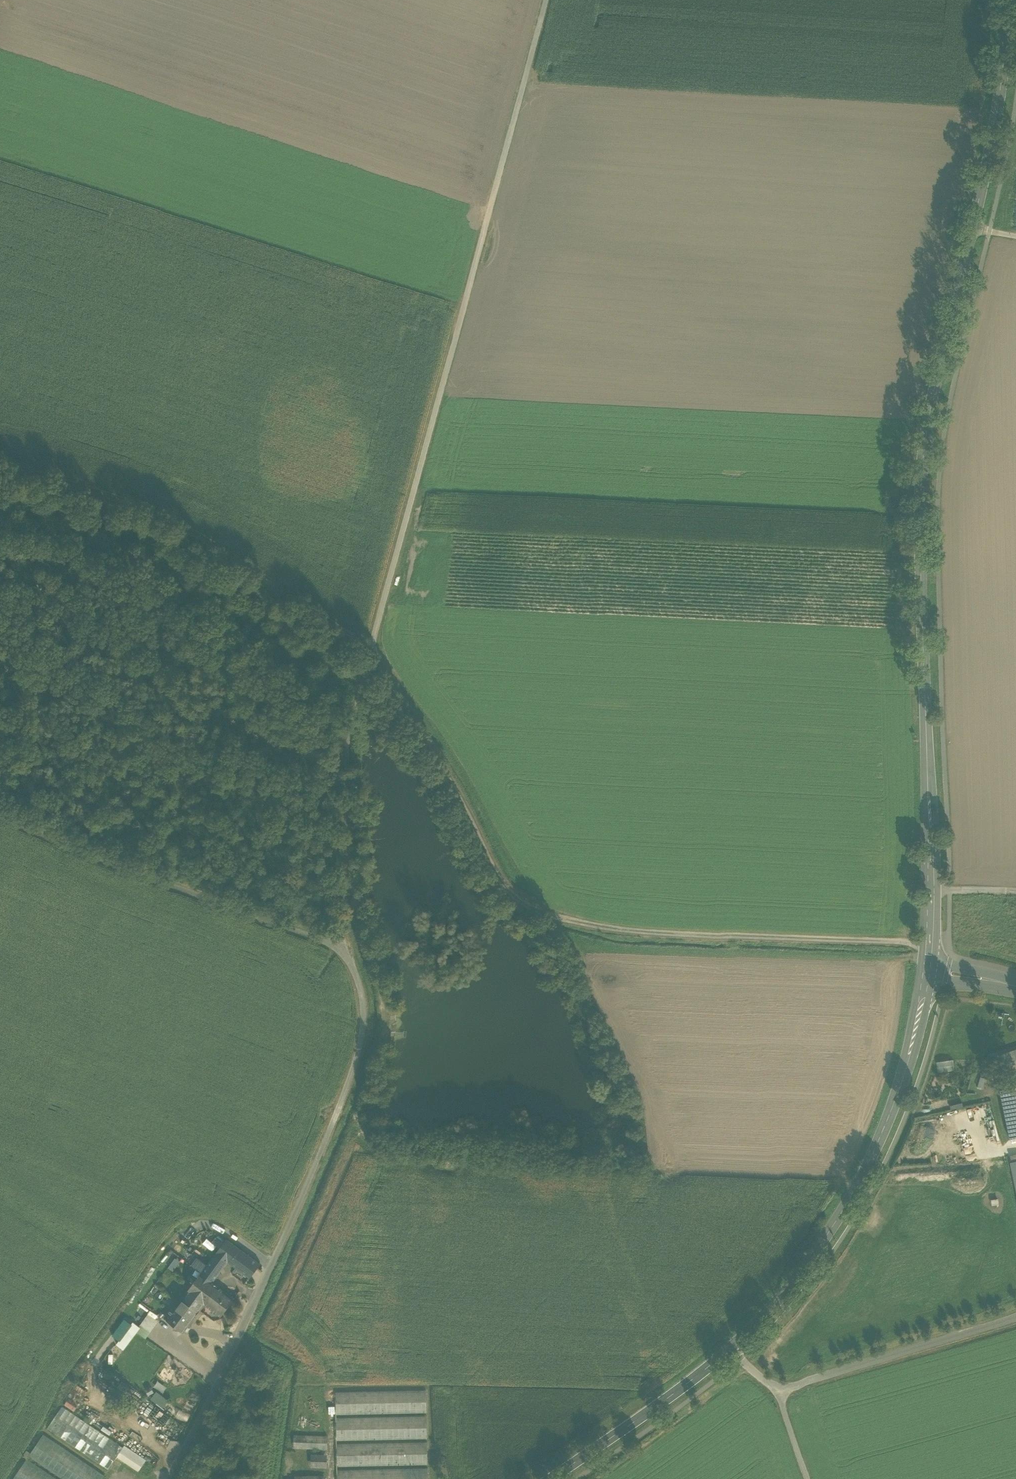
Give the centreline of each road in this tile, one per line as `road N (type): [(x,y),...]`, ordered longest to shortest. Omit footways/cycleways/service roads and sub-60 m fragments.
road 1 (secondary): [(973,227),(923,471),(927,970)]
road 2 (track): [(370,655),(453,785),(503,885),(538,909),(620,928),(916,942),(927,970)]
road 3 (track): [(370,655),(547,0)]
road 4 (track): [(171,1478),(344,1094),(363,1001),(338,945)]
road 5 (secondary): [(927,970),(904,1076),(862,1175),(805,1267),(731,1345)]
road 6 (track): [(0,467),(96,491),(204,536),(370,655)]
road 7 (track): [(338,945),(0,815)]
road 8 (residential): [(731,1345),(766,1379),(790,1385),(1015,1318)]
road 9 (track): [(370,655),(347,764),(357,904),(345,915),(338,945)]
road 10 (secondary): [(1011,0),(973,227)]
road 11 (secondary): [(731,1345),(548,1478)]

